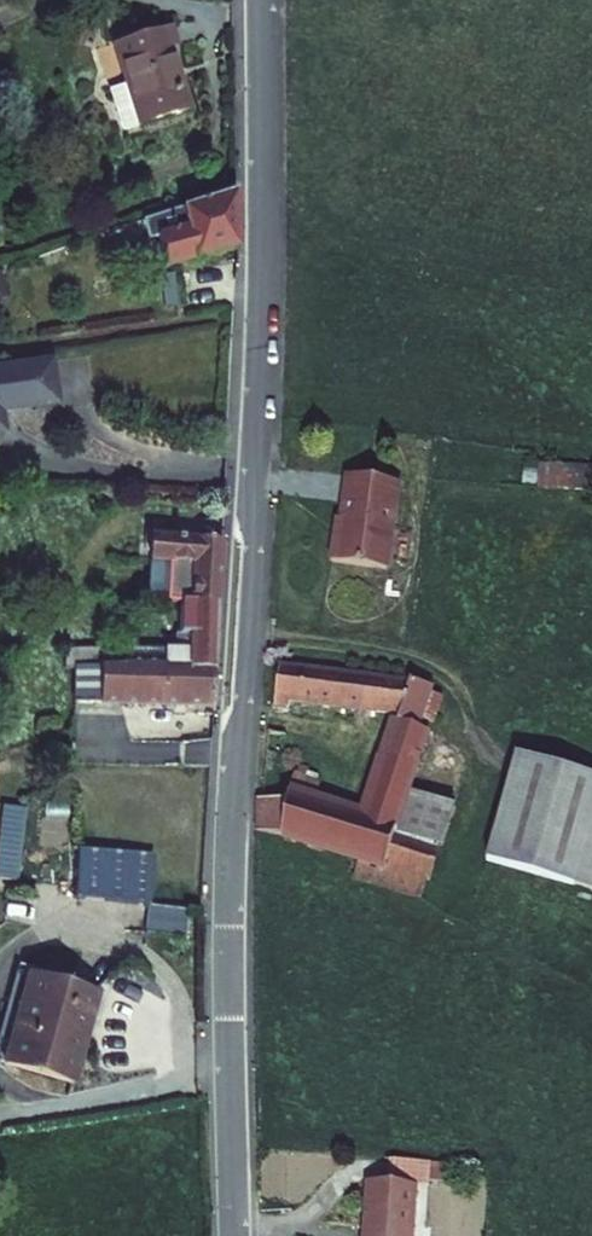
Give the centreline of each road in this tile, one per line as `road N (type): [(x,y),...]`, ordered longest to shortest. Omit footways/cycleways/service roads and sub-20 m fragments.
road 1 (tertiary): [(236,1235),(229,927),(262,330),(261,0)]

